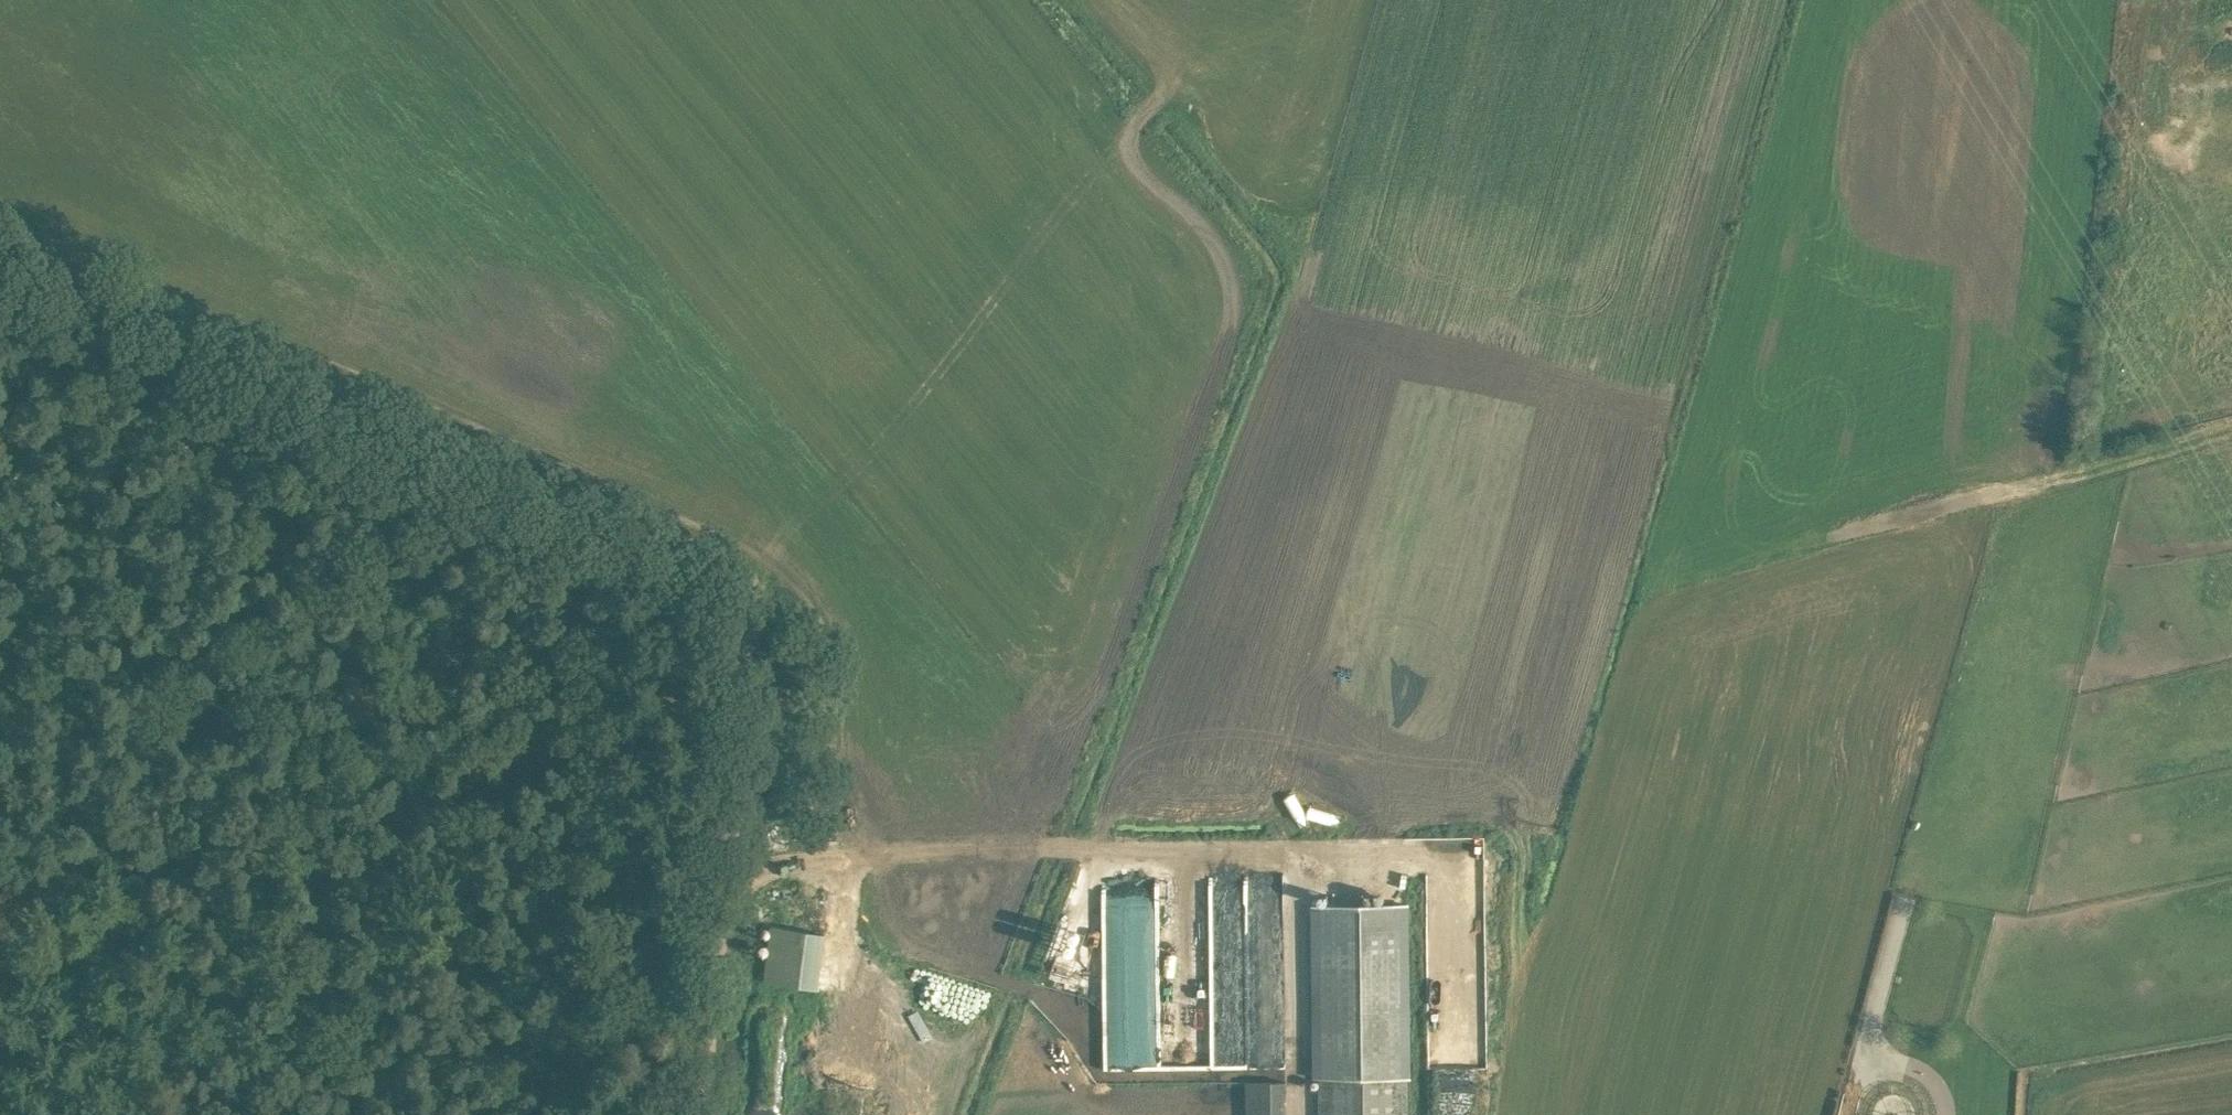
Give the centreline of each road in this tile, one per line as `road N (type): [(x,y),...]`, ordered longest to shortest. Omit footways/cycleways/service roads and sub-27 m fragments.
road 1 (track): [(0,252),(746,581),(719,892)]
road 2 (track): [(719,892),(0,767)]
road 3 (track): [(1451,853),(813,854)]
road 4 (track): [(699,1114),(719,892)]

